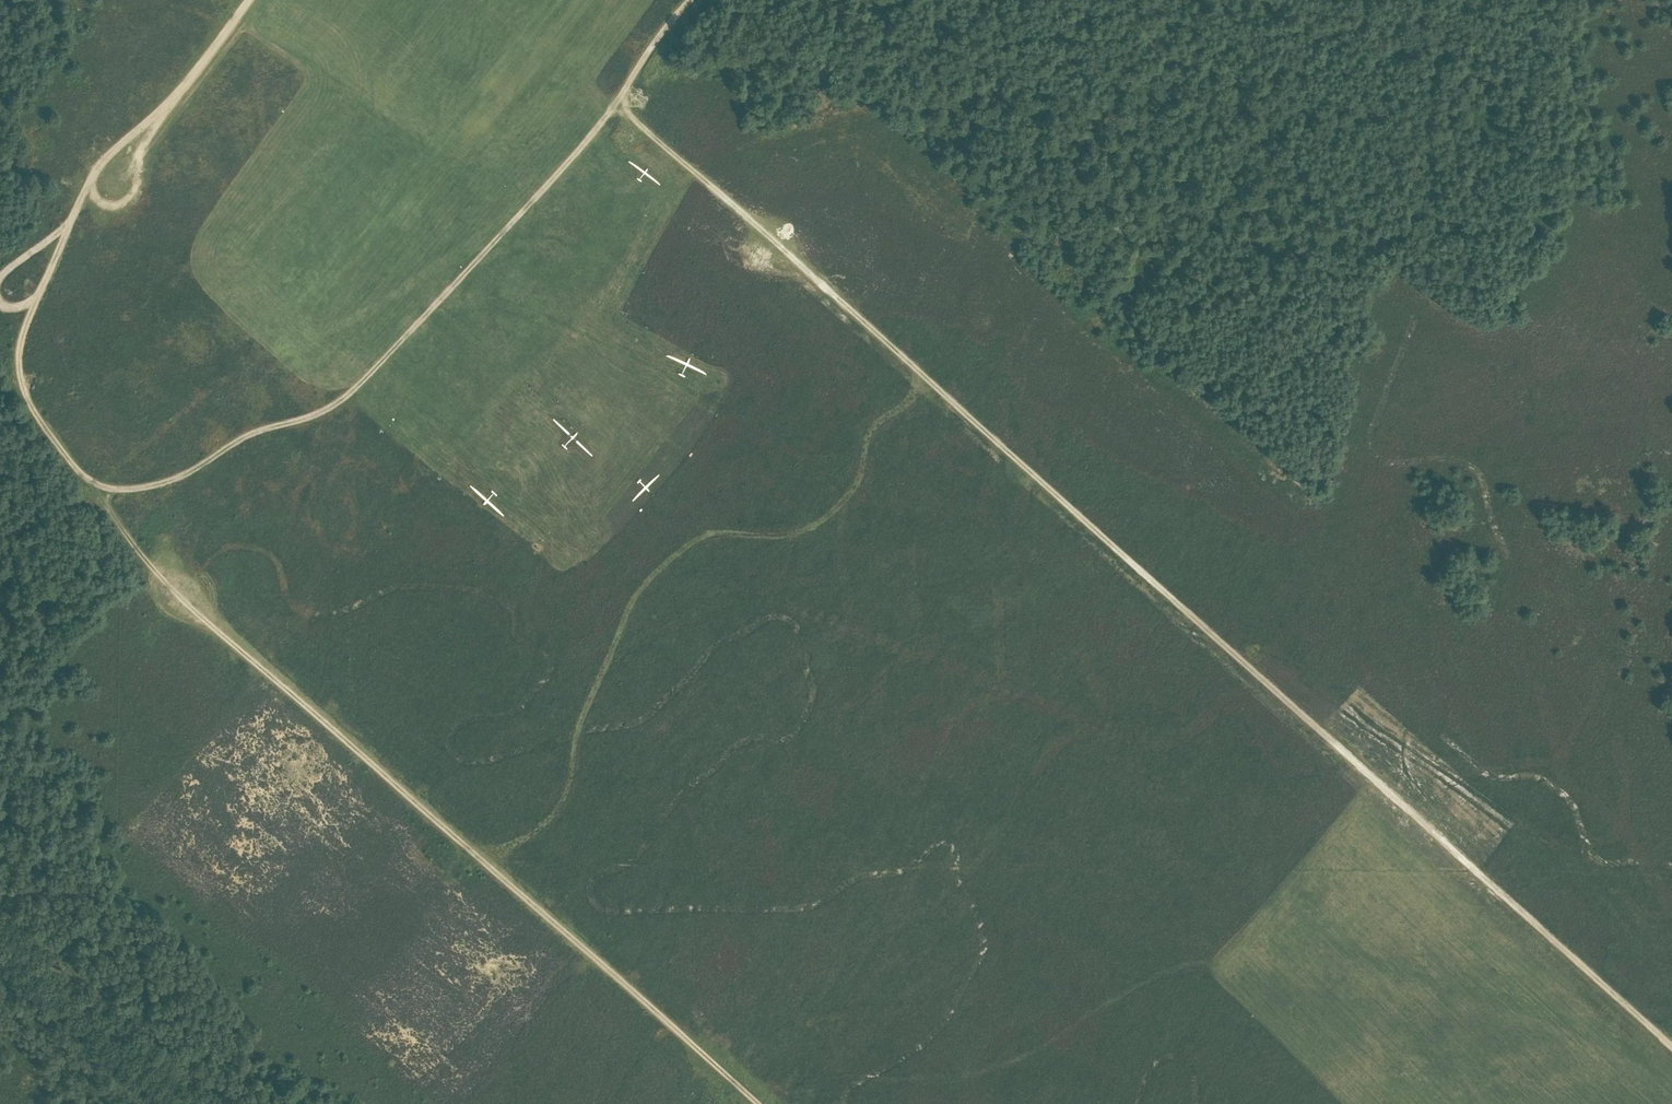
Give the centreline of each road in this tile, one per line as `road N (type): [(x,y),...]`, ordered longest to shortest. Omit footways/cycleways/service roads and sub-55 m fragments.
road 1 (track): [(0,941),(187,1103)]

